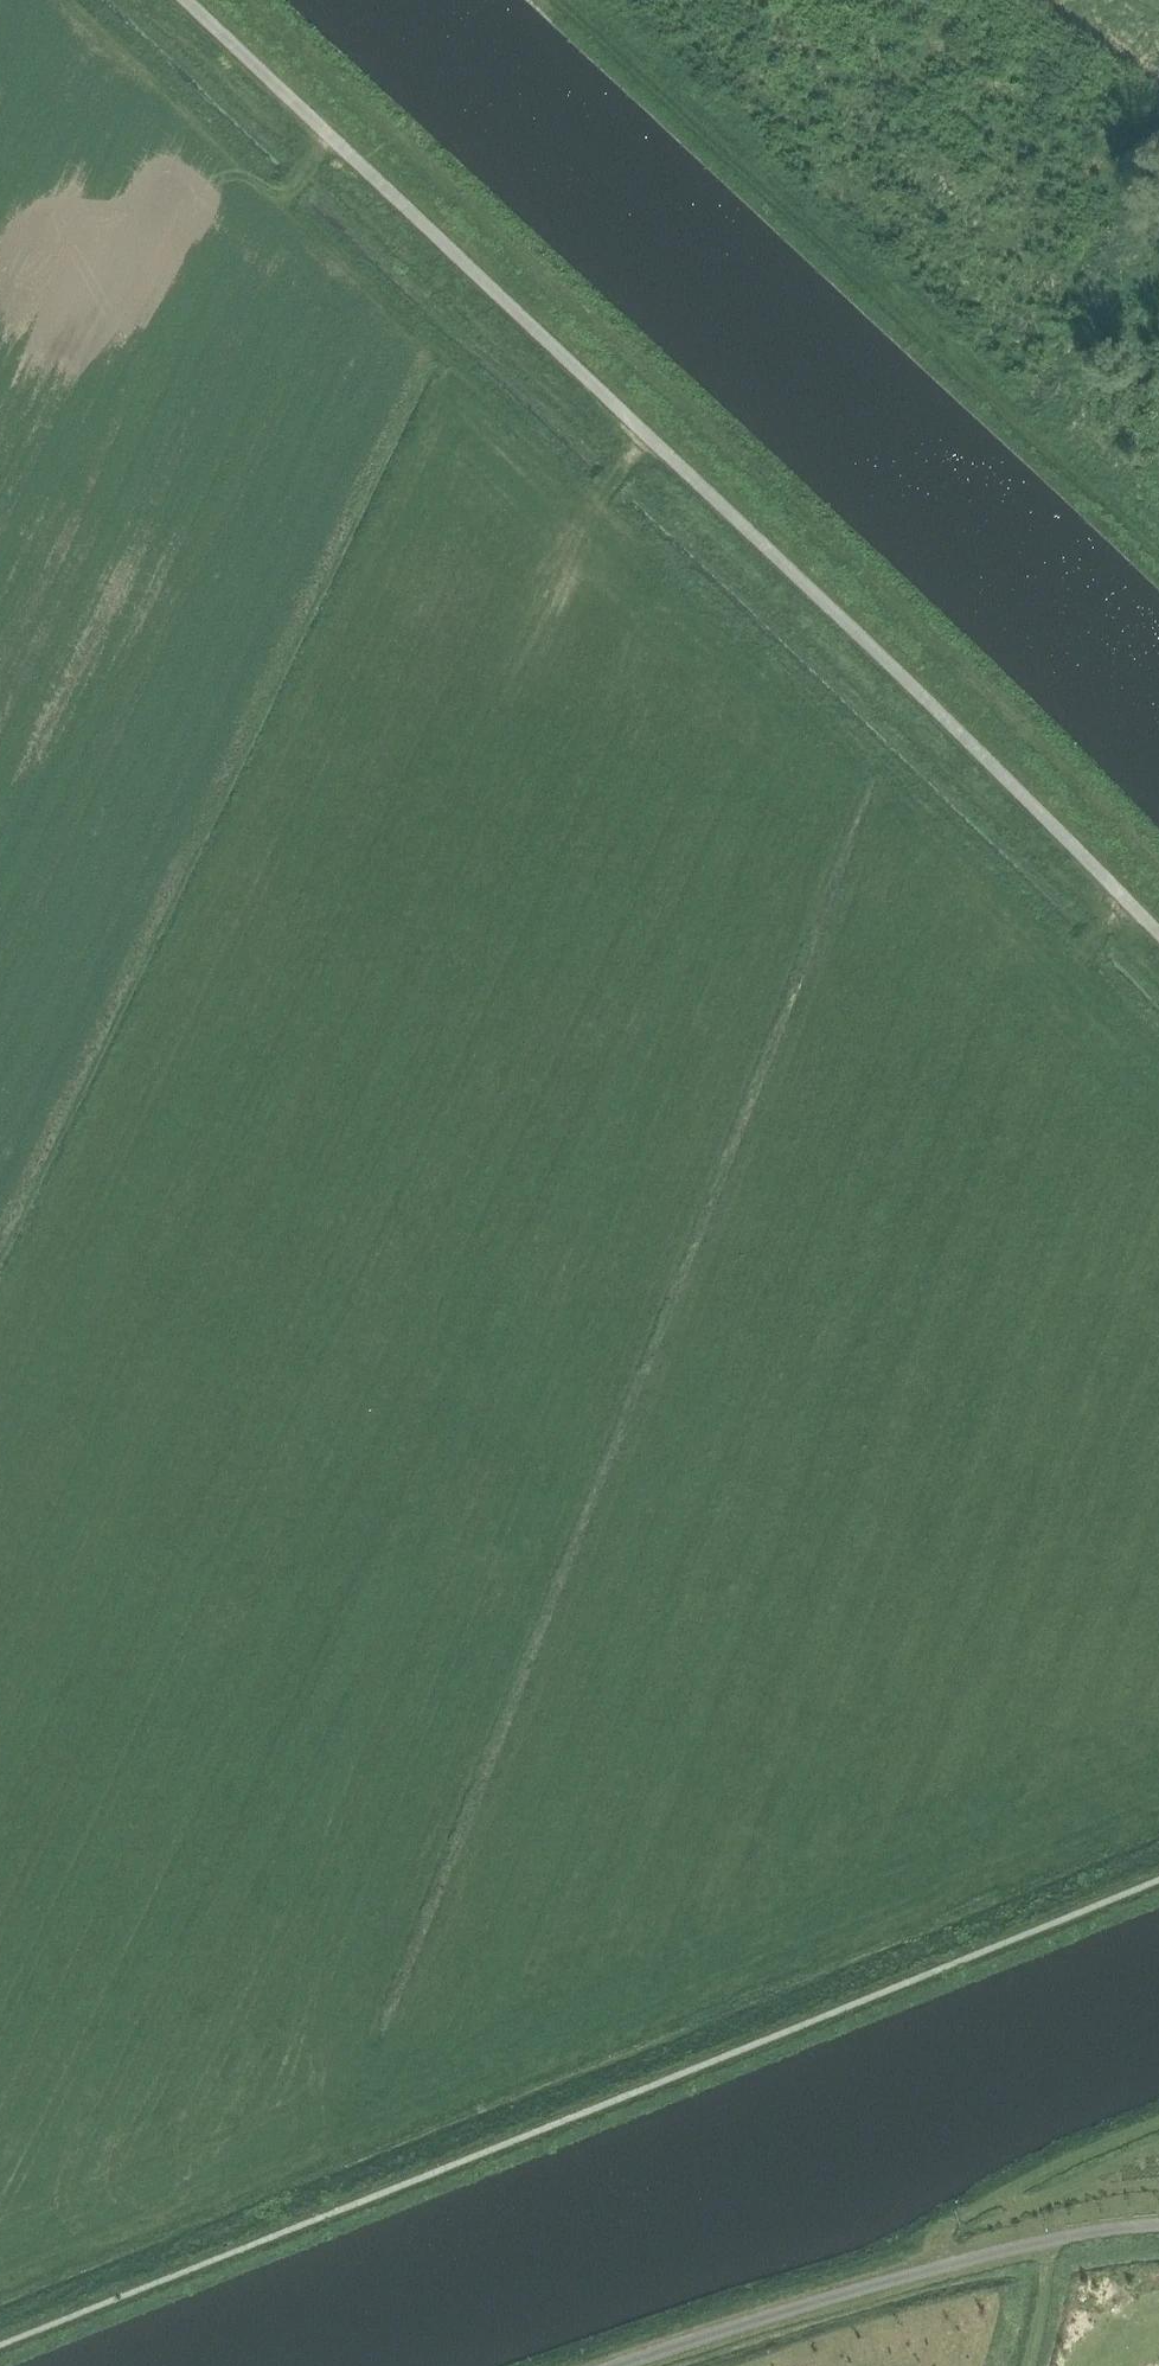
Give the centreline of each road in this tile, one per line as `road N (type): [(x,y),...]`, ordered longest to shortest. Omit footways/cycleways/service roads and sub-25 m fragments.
road 1 (unclassified): [(619,2365),(916,2274),(1071,2237),(1158,2226)]

